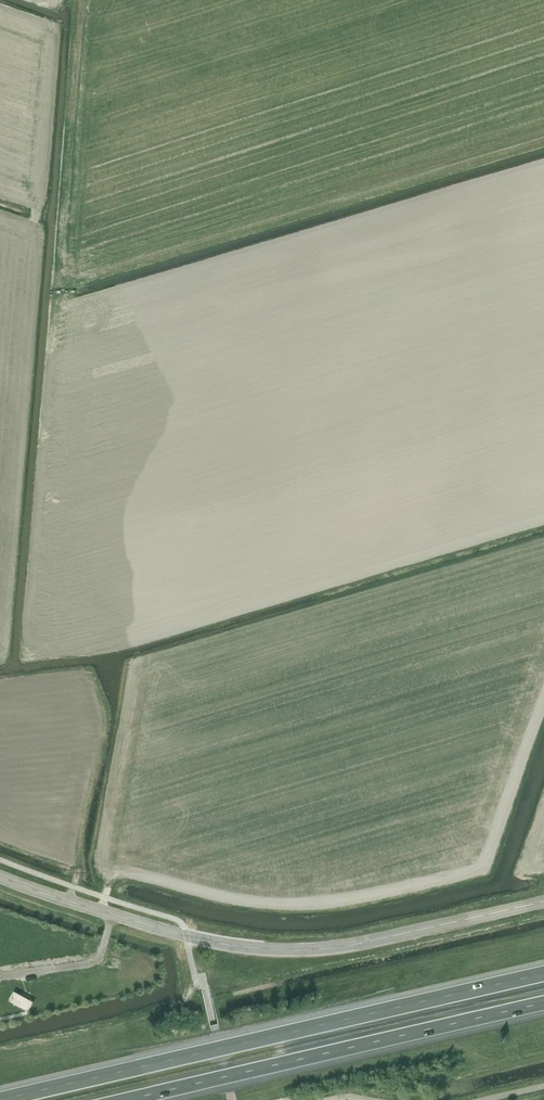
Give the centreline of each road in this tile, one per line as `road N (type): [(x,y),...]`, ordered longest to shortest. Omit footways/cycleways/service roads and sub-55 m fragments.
road 1 (motorway): [(543,974),(3,1099)]
road 2 (motorway): [(124,1099),(543,1003)]
road 3 (secondary): [(186,936),(266,949),(331,948),(543,901)]
road 4 (secondary): [(186,936),(0,876)]

